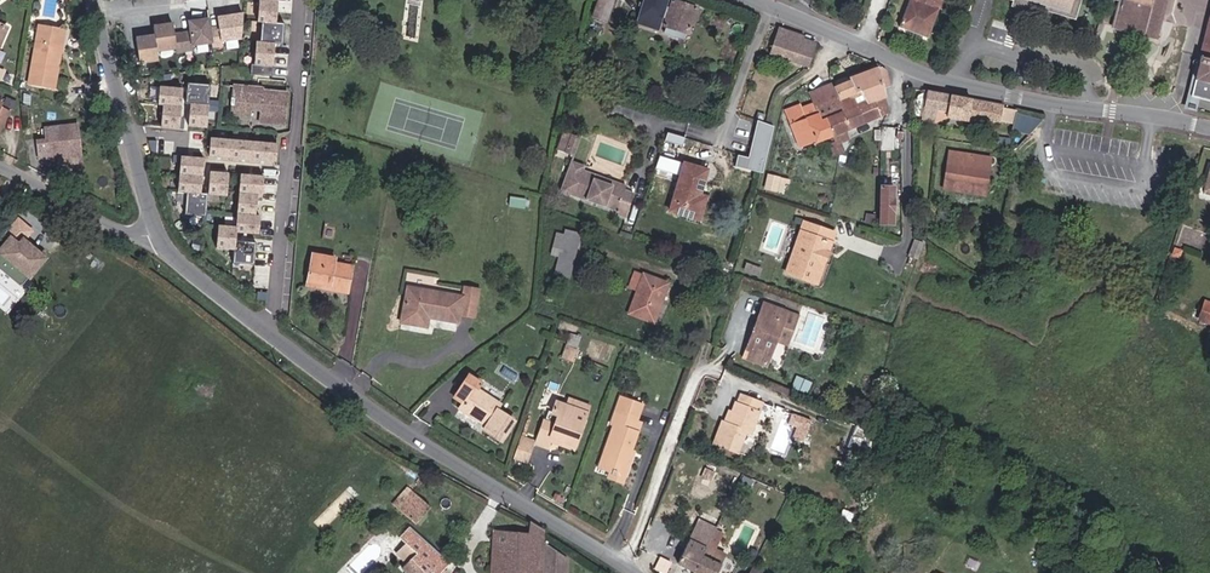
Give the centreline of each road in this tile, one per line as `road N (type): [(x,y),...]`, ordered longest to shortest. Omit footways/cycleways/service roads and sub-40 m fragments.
road 1 (unclassified): [(1209,128),(959,83),(751,0)]
road 2 (unclassified): [(265,331),(416,438),(635,572)]
road 3 (residential): [(300,0),(299,98),(265,331)]
road 4 (unclassified): [(93,0),(166,241)]
road 5 (residential): [(166,241),(131,233),(0,166)]
road 6 (unclassified): [(166,241),(176,260),(265,331)]

